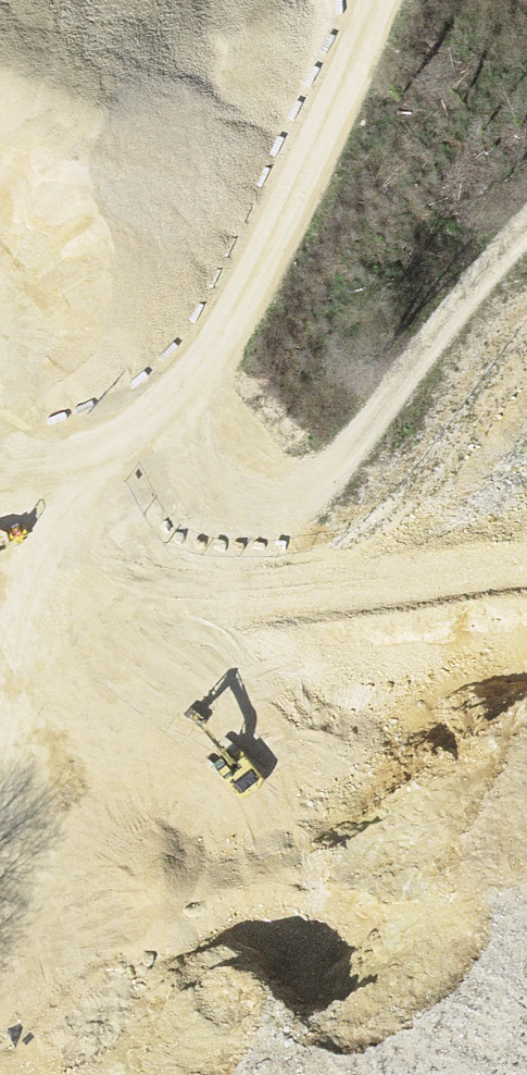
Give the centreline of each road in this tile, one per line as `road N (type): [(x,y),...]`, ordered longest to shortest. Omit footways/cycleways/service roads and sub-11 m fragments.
road 1 (track): [(0,517),(39,486),(100,552),(161,564),(245,549),(526,253)]
road 2 (track): [(39,486),(196,178),(317,0)]
road 3 (track): [(245,549),(90,762),(0,982)]

